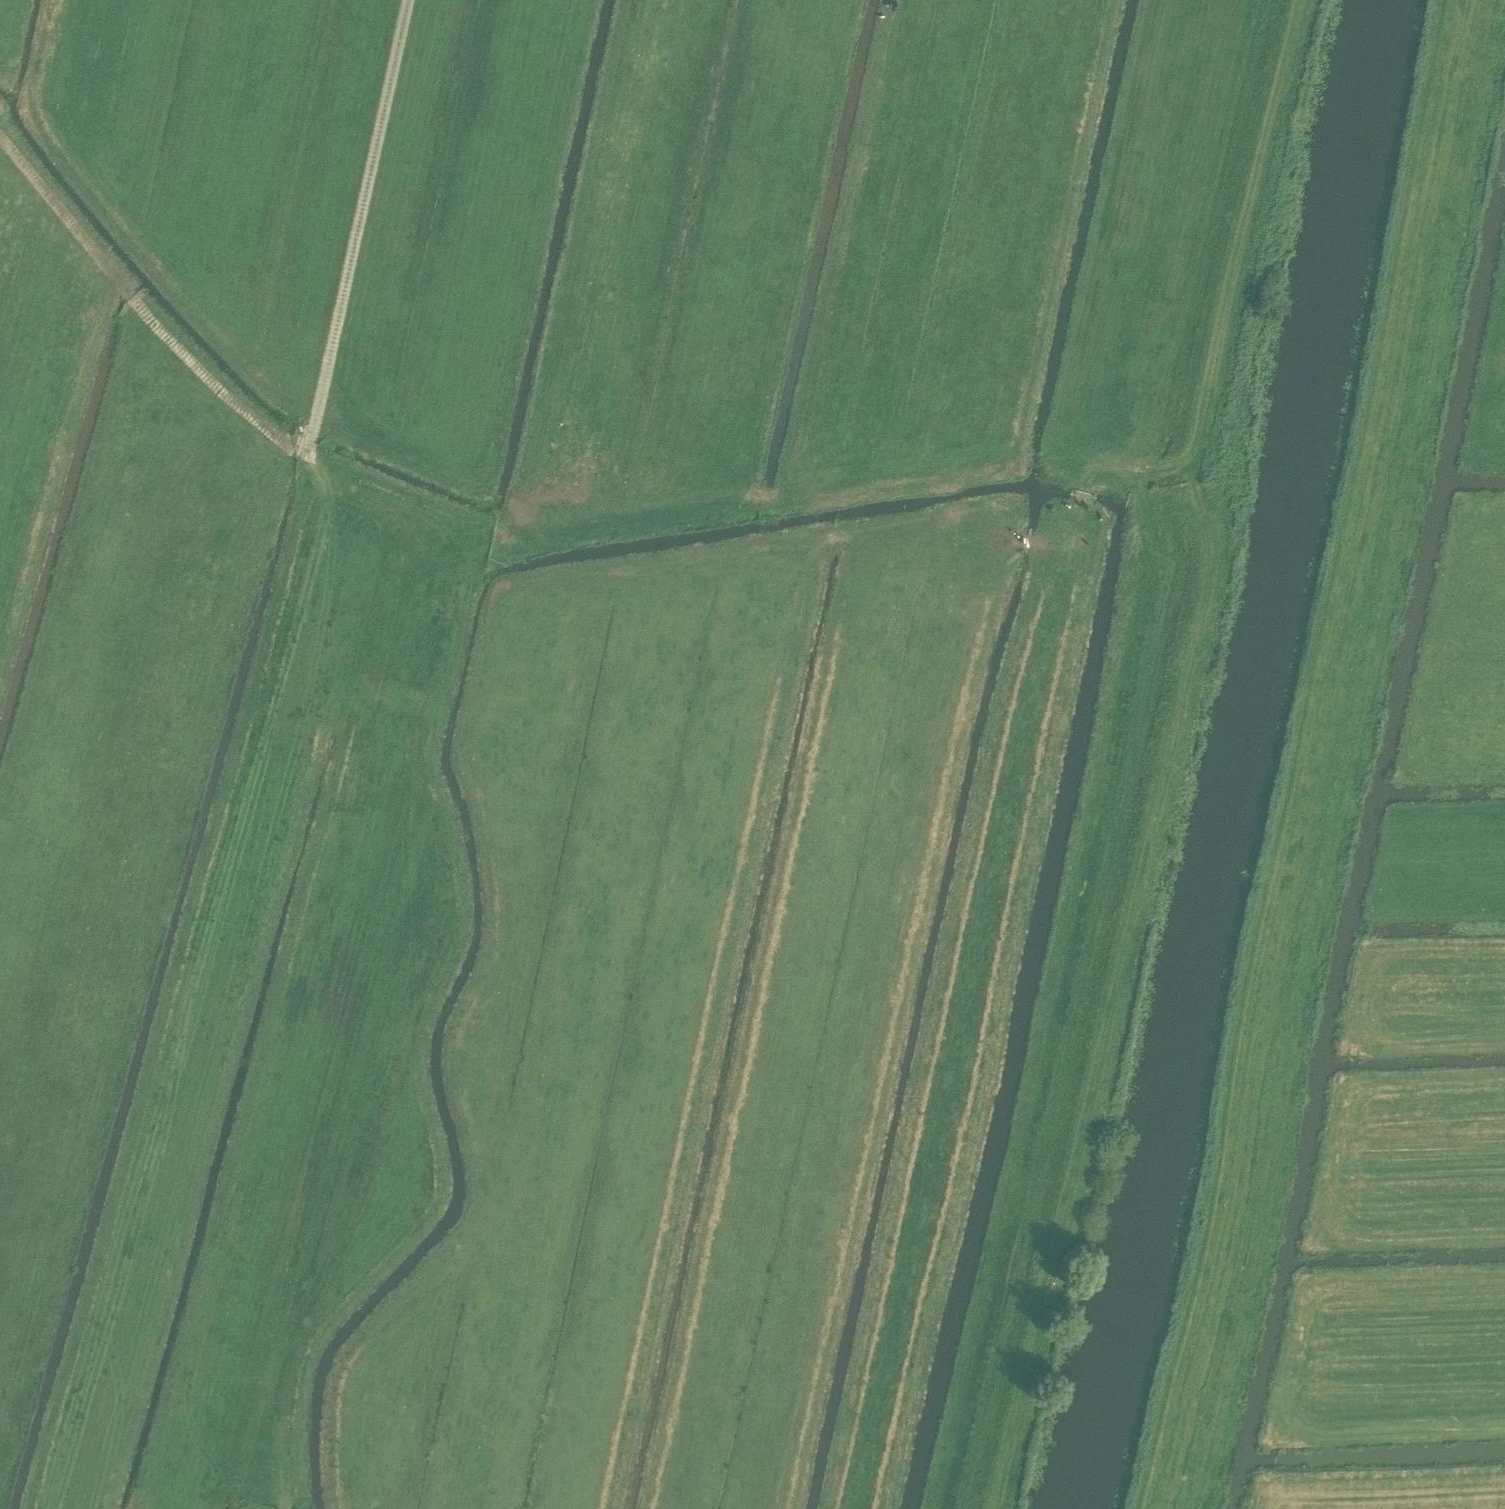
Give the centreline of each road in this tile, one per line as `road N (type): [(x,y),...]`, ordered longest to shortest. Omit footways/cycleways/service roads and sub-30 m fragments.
road 1 (track): [(0,135),(145,314),(232,403),(320,471),(381,501)]
road 2 (track): [(309,456),(407,0)]

